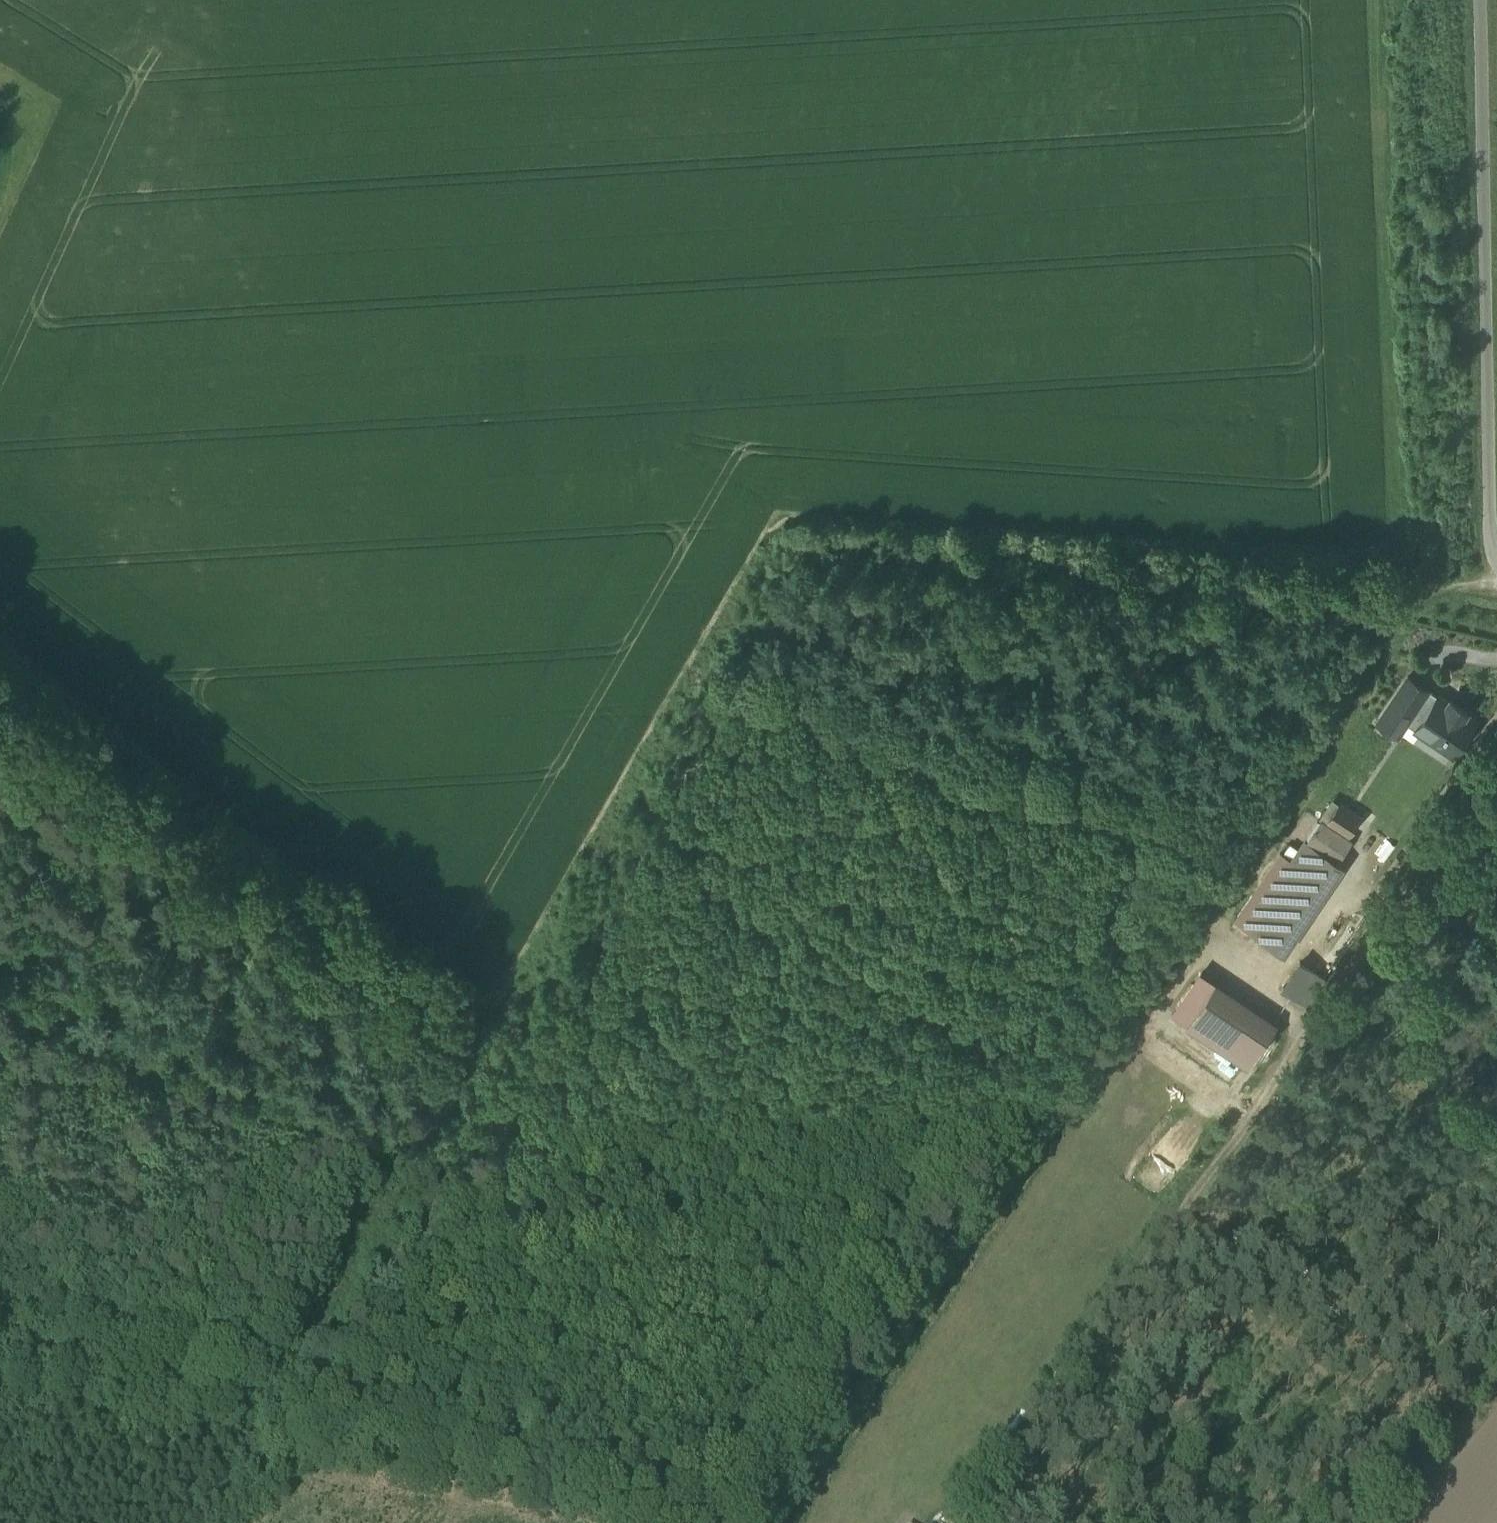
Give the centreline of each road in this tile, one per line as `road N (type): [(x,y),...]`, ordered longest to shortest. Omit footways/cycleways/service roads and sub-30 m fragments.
road 1 (track): [(324,1377),(784,1489),(1371,620),(1381,587)]
road 2 (unclassified): [(1496,554),(1484,0)]

